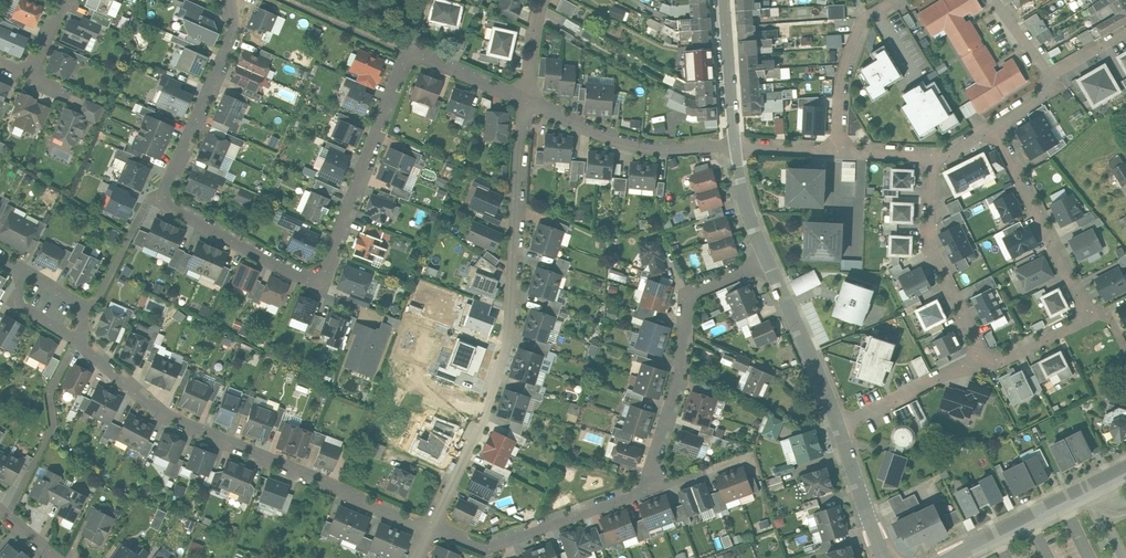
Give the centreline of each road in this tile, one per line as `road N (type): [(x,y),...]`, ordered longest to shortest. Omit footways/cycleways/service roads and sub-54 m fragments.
road 1 (residential): [(228,0),(233,27),(162,201),(321,293),(411,56)]
road 2 (residential): [(770,261),(688,294),(687,372),(654,489),(503,543),(482,546),(432,529)]
road 3 (residential): [(432,529),(485,423),(514,313),(525,102)]
road 4 (residential): [(432,529),(159,412),(86,347)]
road 5 (residential): [(985,364),(1091,315),(994,124)]
road 6 (residential): [(932,154),(932,253),(985,364)]
road 7 (residential): [(525,102),(655,149),(736,144)]
road 8 (residential): [(932,154),(736,144)]
road 9 (residential): [(956,557),(1125,471)]
road 10 (residential): [(770,261),(843,428)]
road 11 (residential): [(985,364),(949,372),(843,428)]
road 12 (residential): [(723,0),(736,144)]
road 13 (residential): [(843,428),(887,557)]
road 14 (residential): [(411,56),(525,102)]
road 15 (residential): [(736,144),(770,261)]

